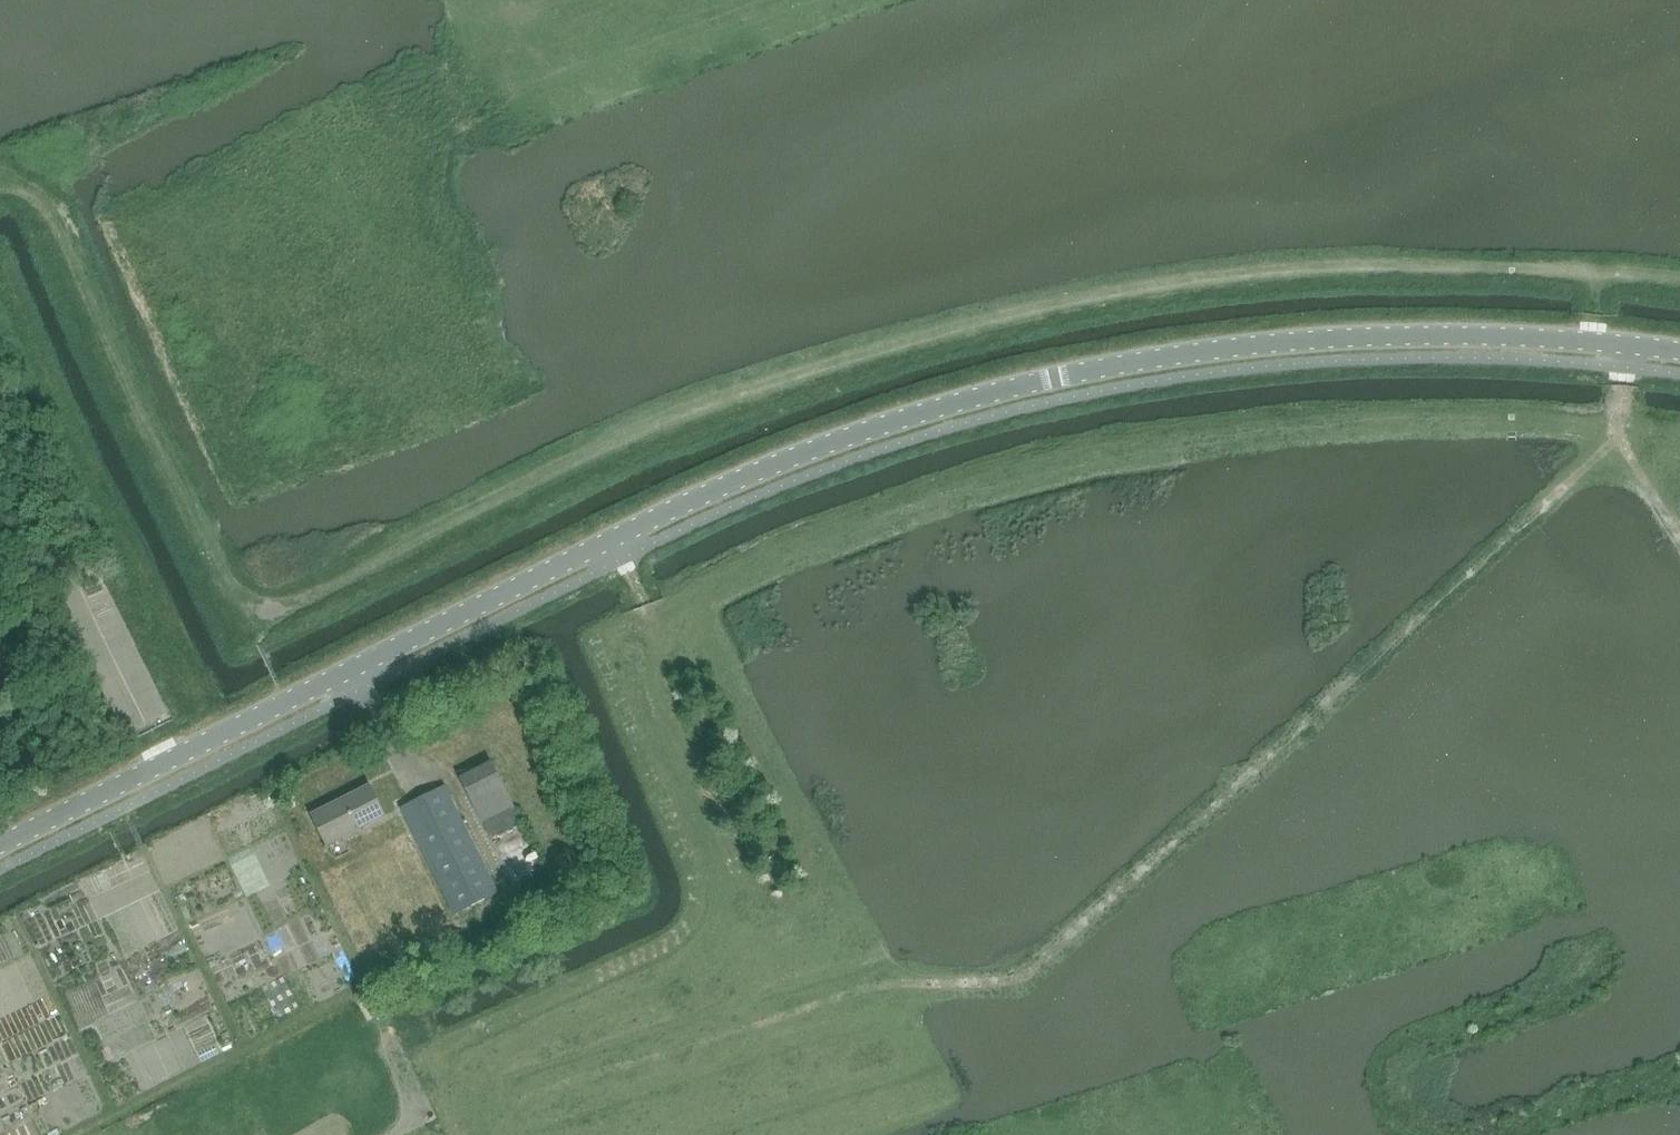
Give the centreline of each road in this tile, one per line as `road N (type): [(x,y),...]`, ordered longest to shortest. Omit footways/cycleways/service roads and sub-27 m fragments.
road 1 (tertiary): [(1679,351),(1534,337),(1318,339),(1110,366),(939,406),(693,501),(0,845)]

